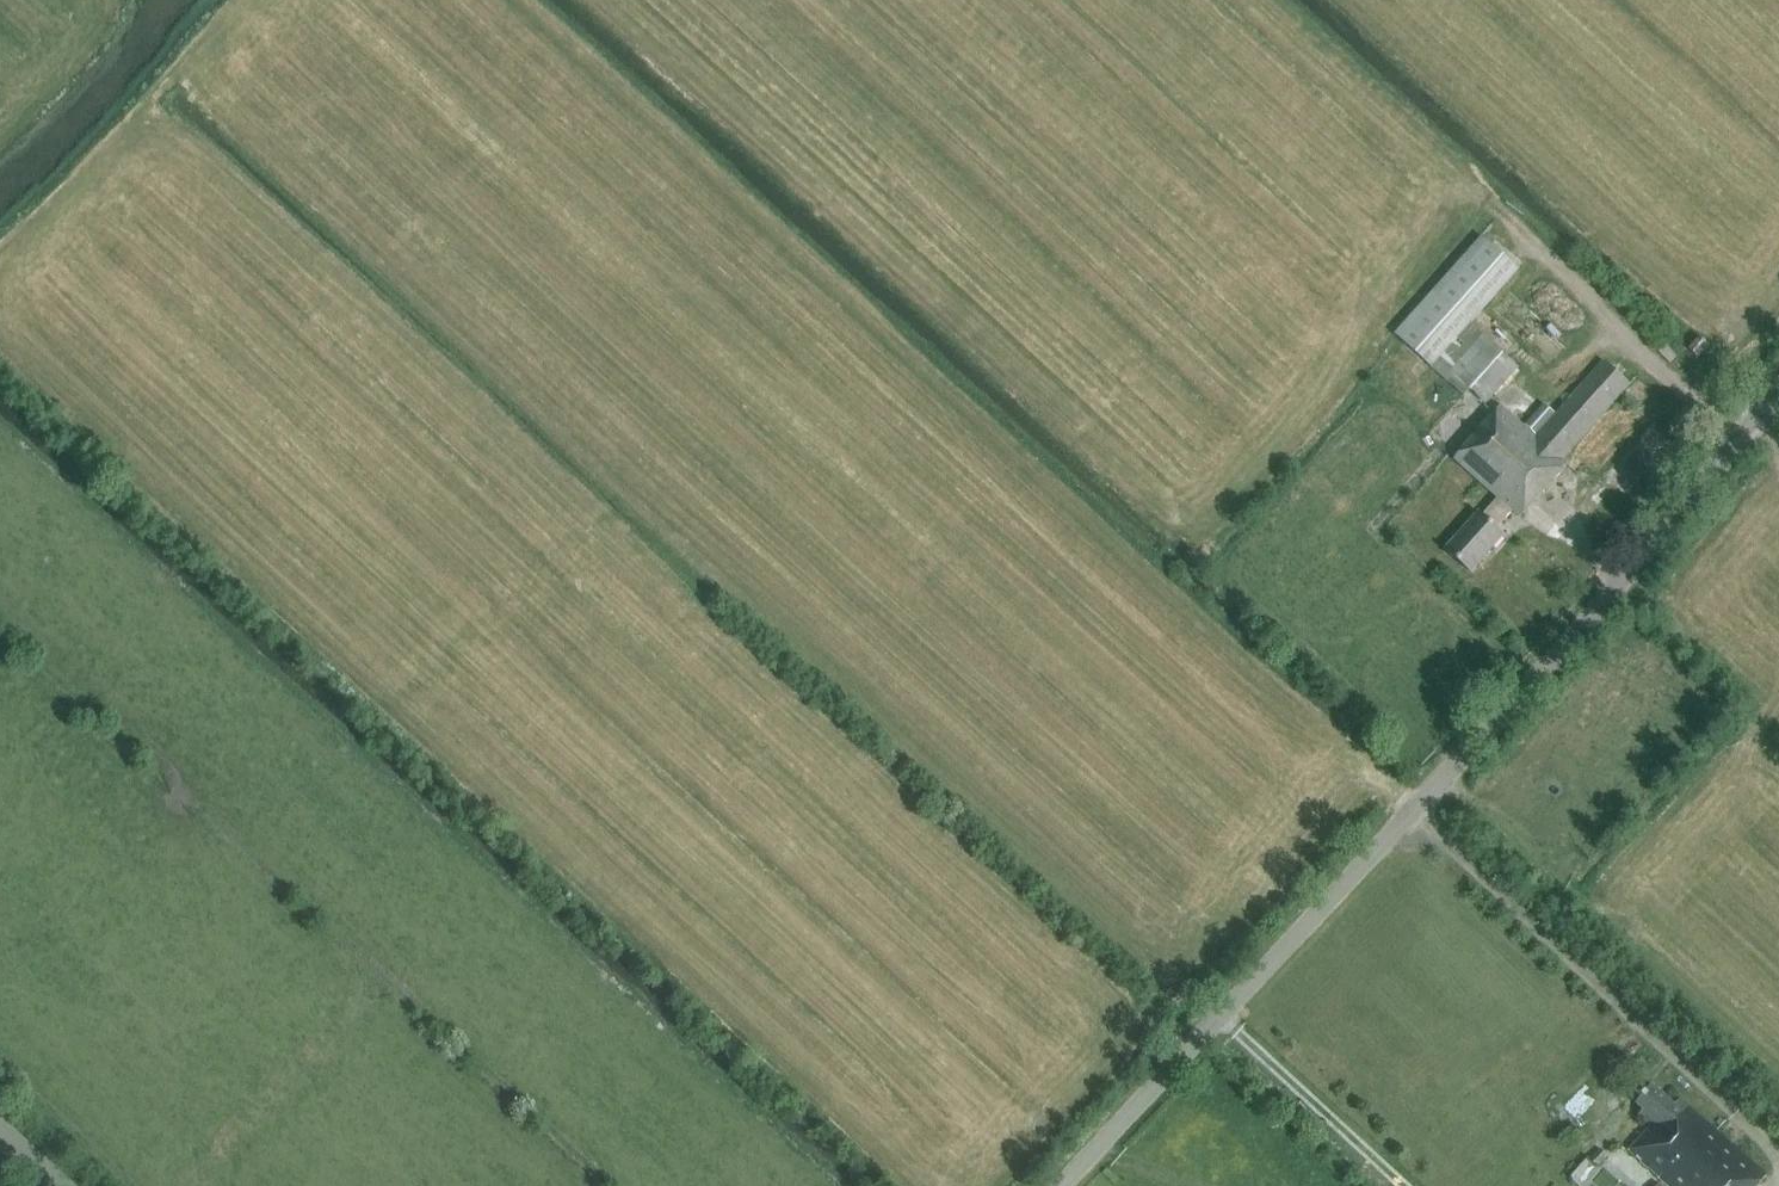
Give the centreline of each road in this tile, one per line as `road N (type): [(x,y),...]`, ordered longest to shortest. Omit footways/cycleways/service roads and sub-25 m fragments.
road 1 (tertiary): [(1063,1185),(1621,586),(1778,390)]
road 2 (track): [(1222,1016),(1403,1185)]

